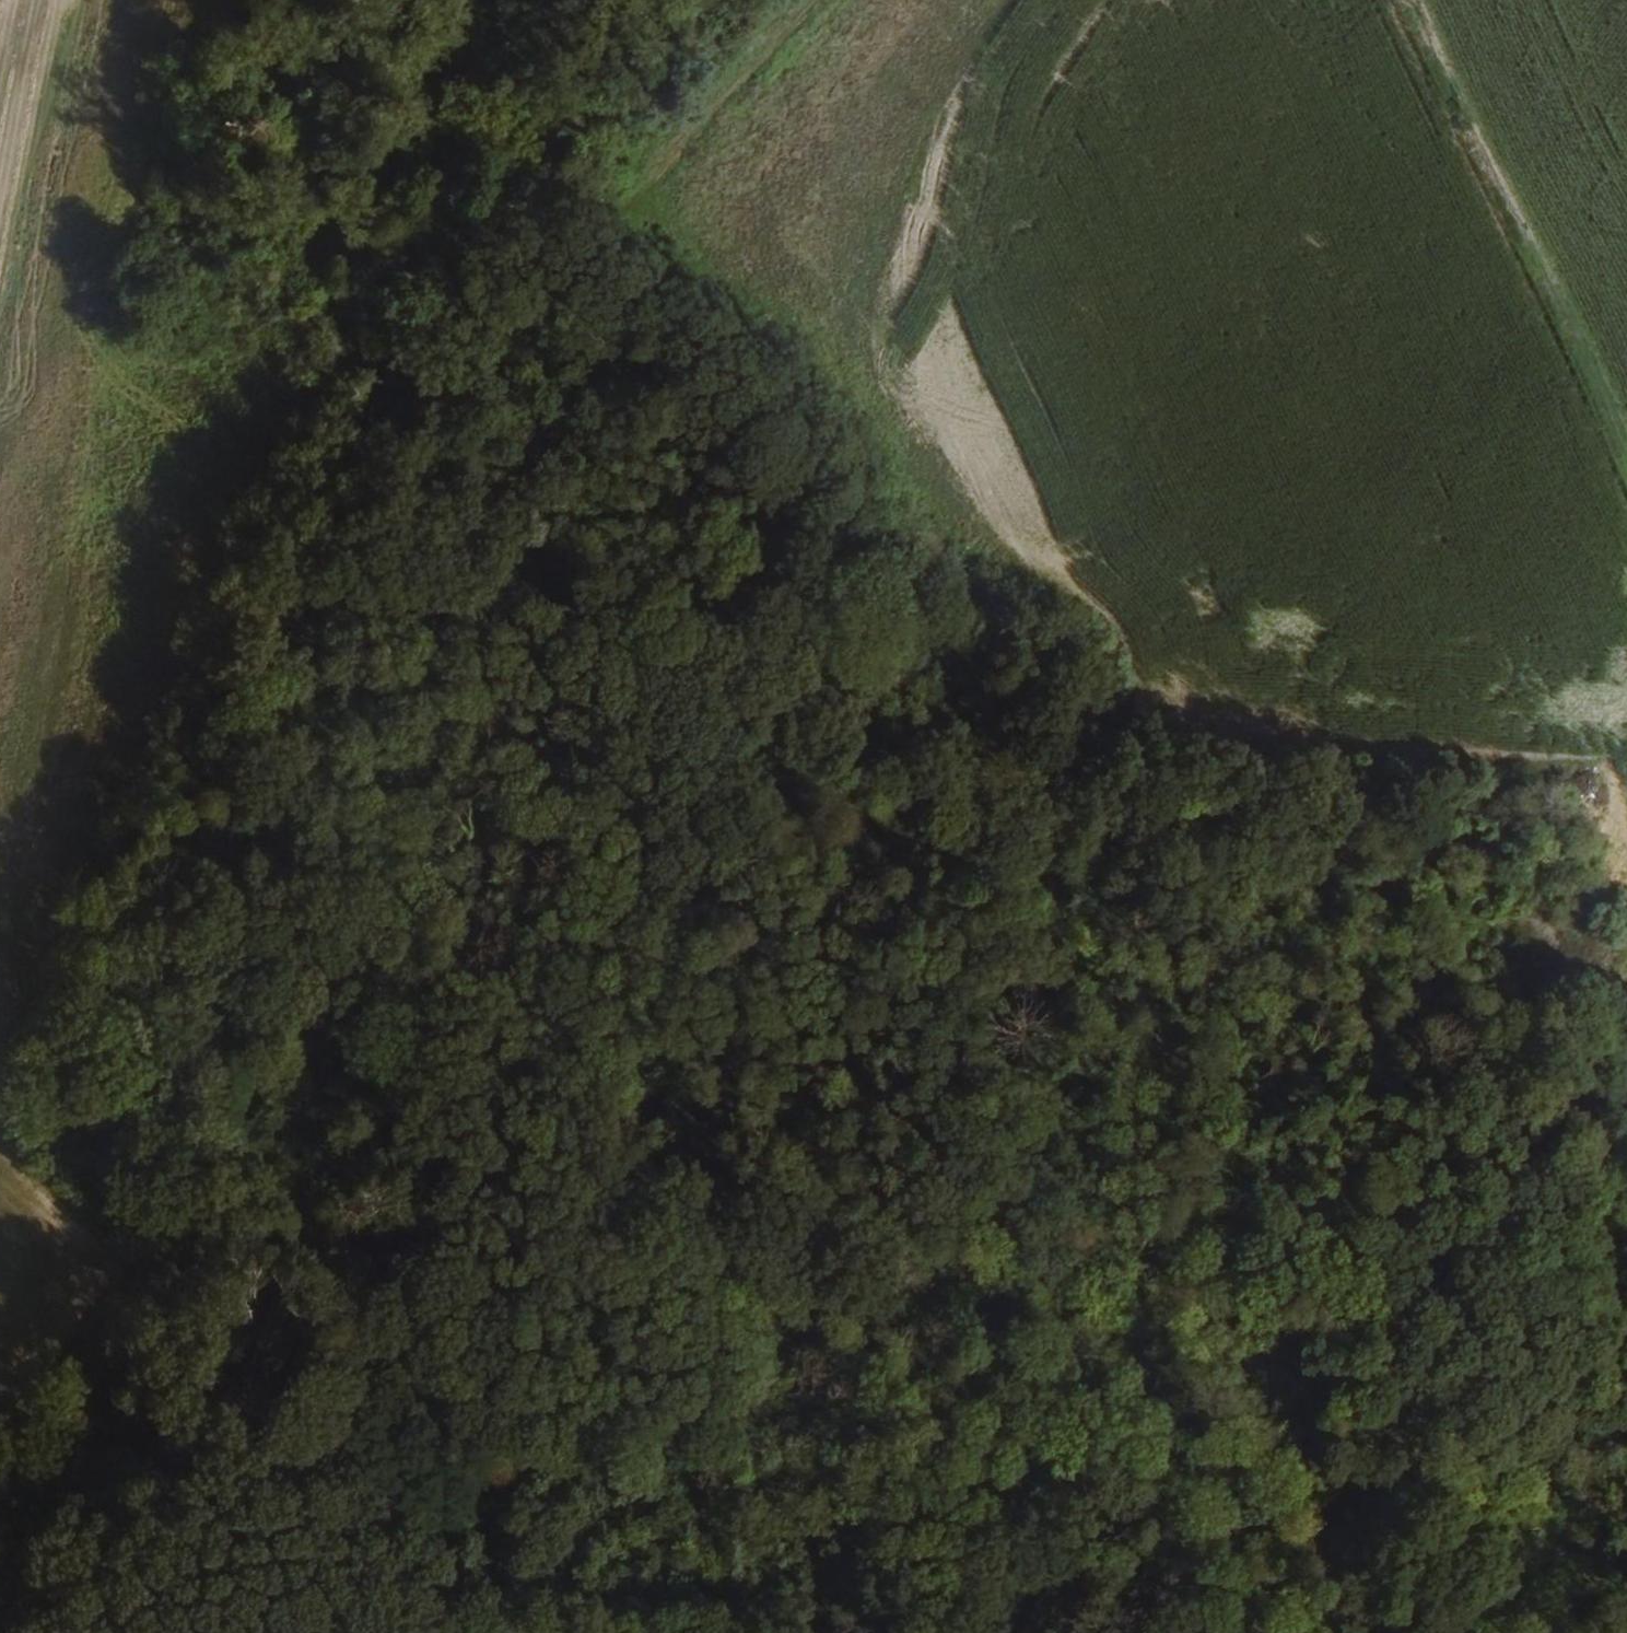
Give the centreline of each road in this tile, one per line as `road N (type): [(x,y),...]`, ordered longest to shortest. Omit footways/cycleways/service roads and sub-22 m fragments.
road 1 (track): [(345,1632),(205,1231),(206,812),(360,442),(448,276),(690,129),(799,0)]

